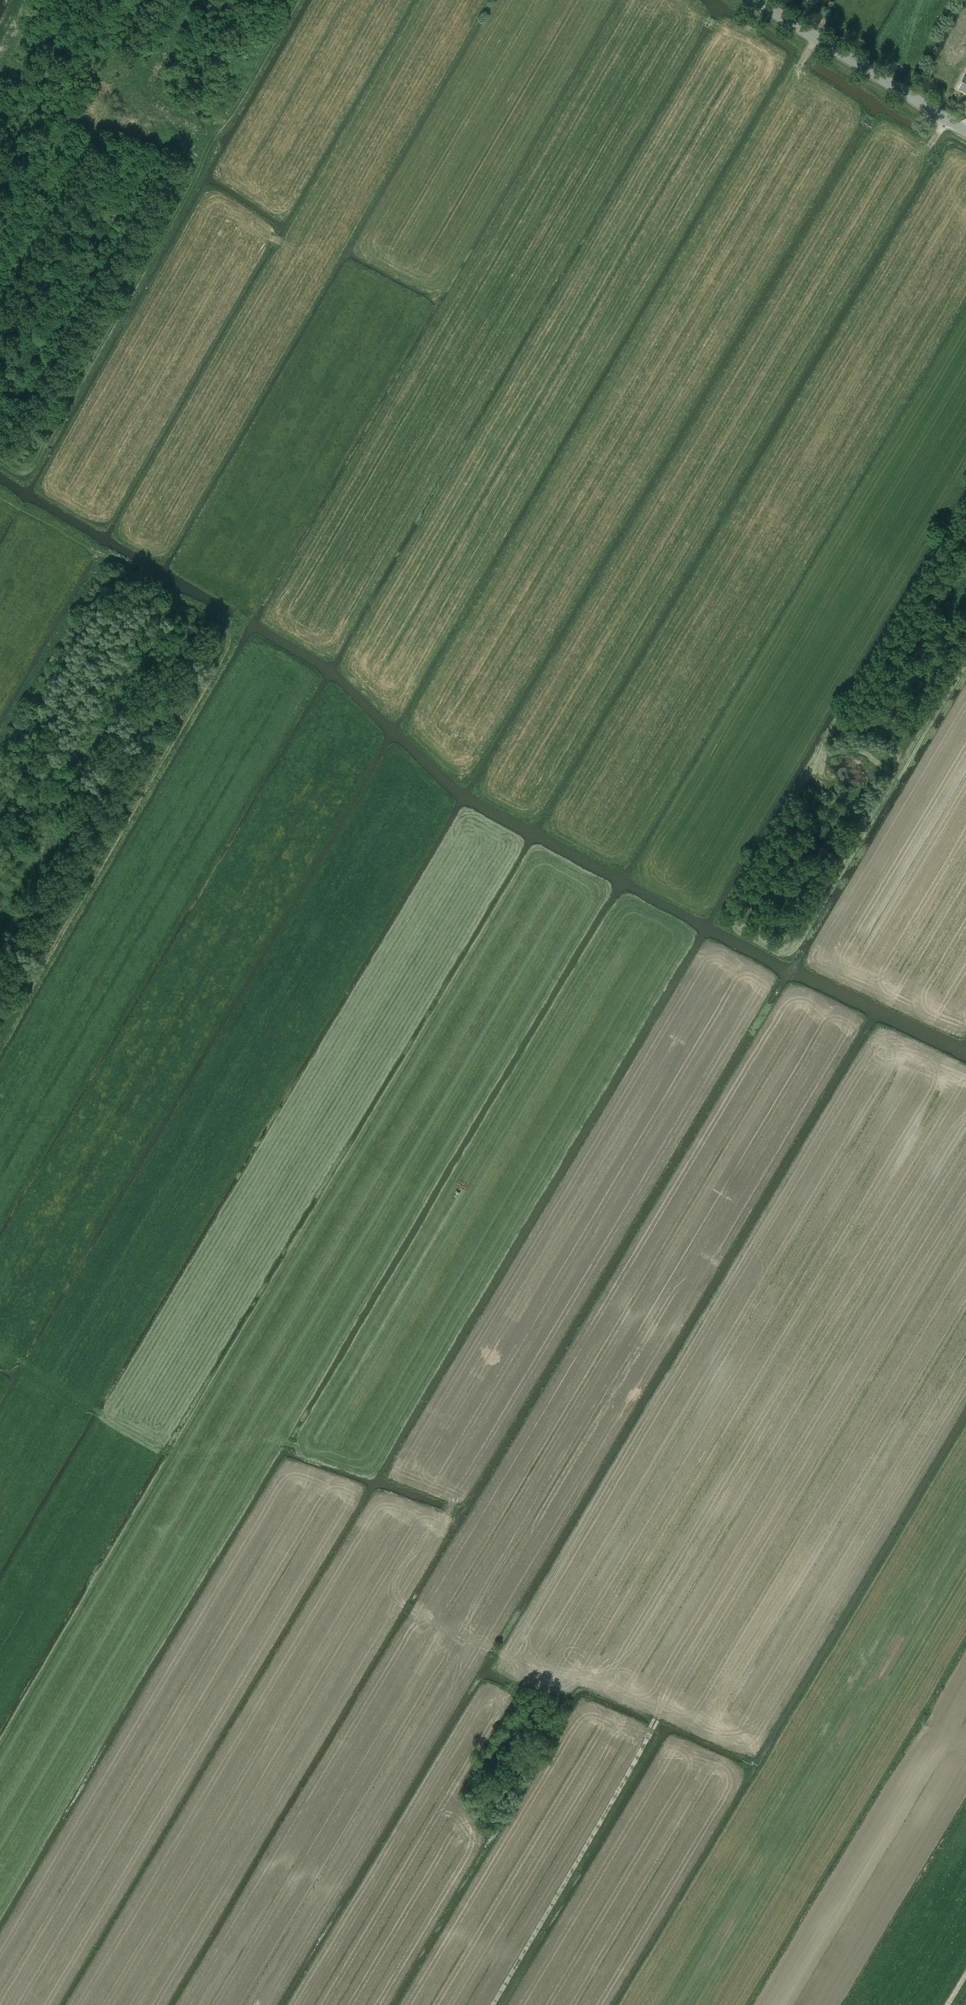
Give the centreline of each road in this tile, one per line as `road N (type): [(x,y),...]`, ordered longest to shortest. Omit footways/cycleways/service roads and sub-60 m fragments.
road 1 (track): [(495,2004),(673,1701),(604,1678)]
road 2 (tertiary): [(965,131),(754,0)]
road 3 (track): [(903,764),(965,658)]

